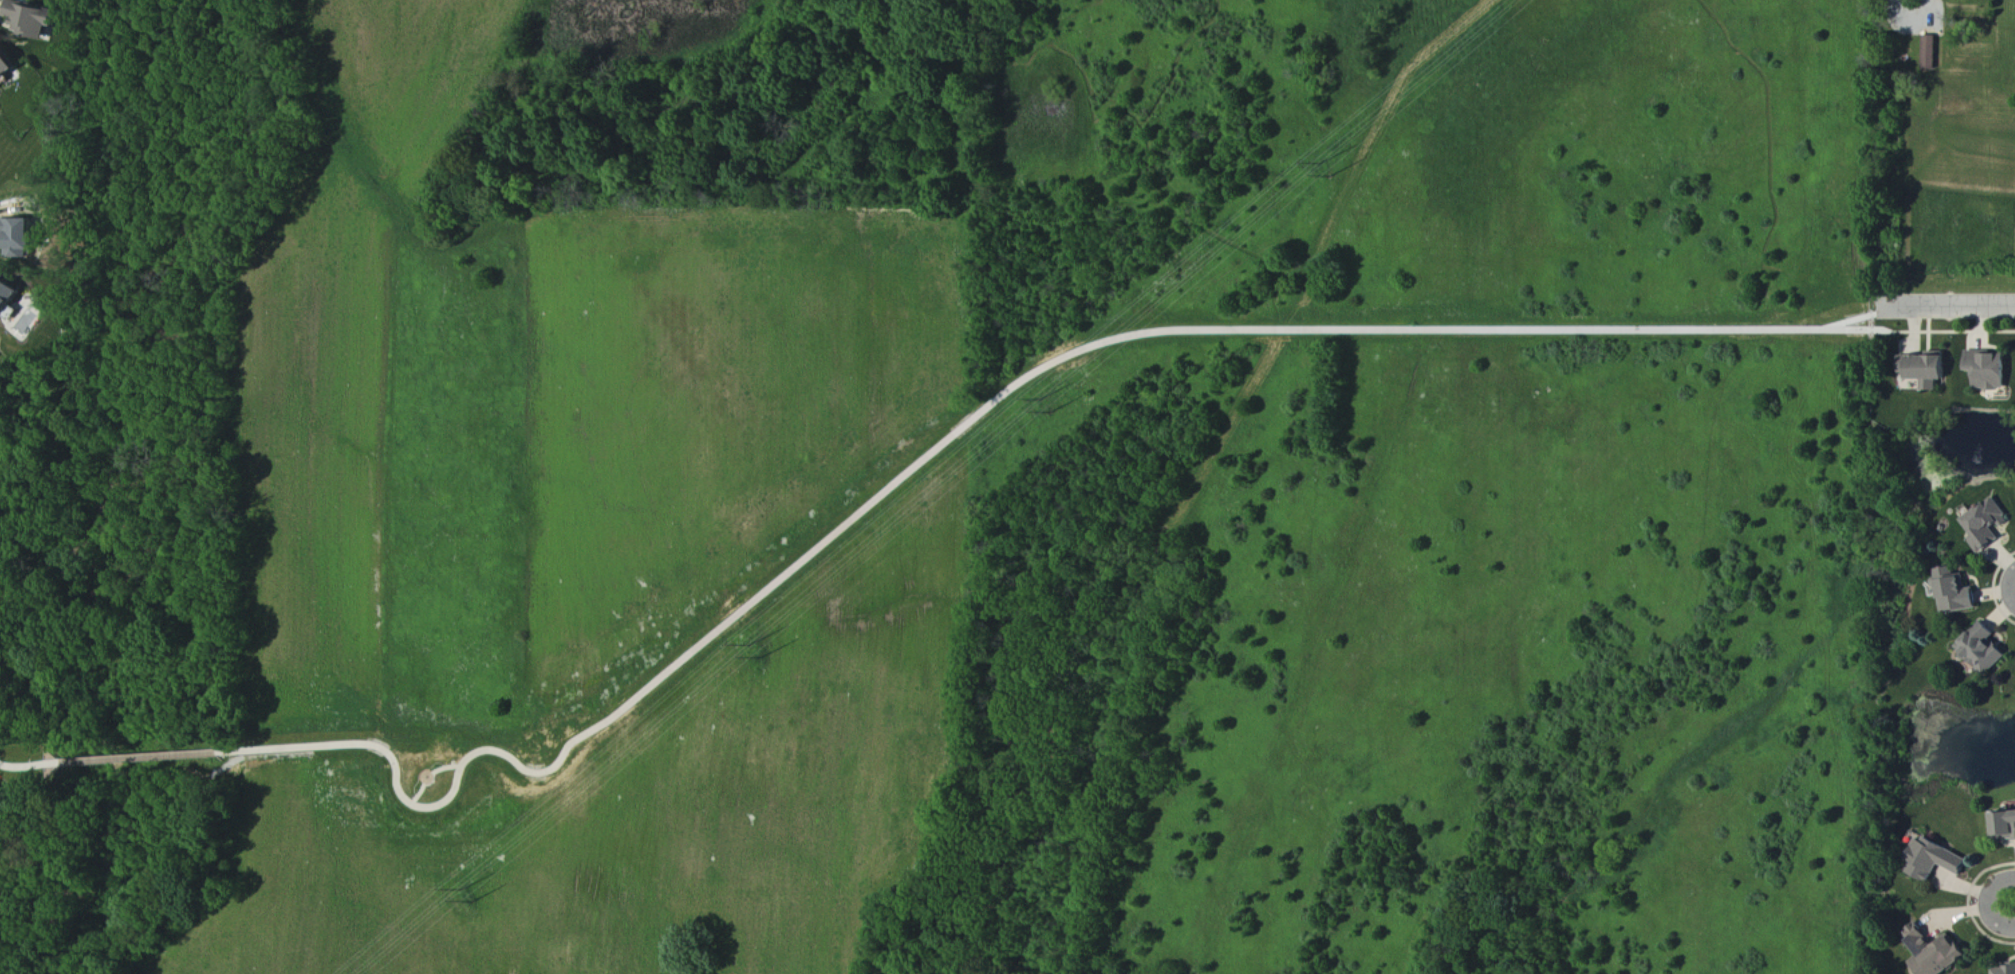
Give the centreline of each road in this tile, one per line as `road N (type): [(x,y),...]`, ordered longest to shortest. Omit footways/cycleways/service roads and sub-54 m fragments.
road 1 (residential): [(2014,308),(1878,308)]

